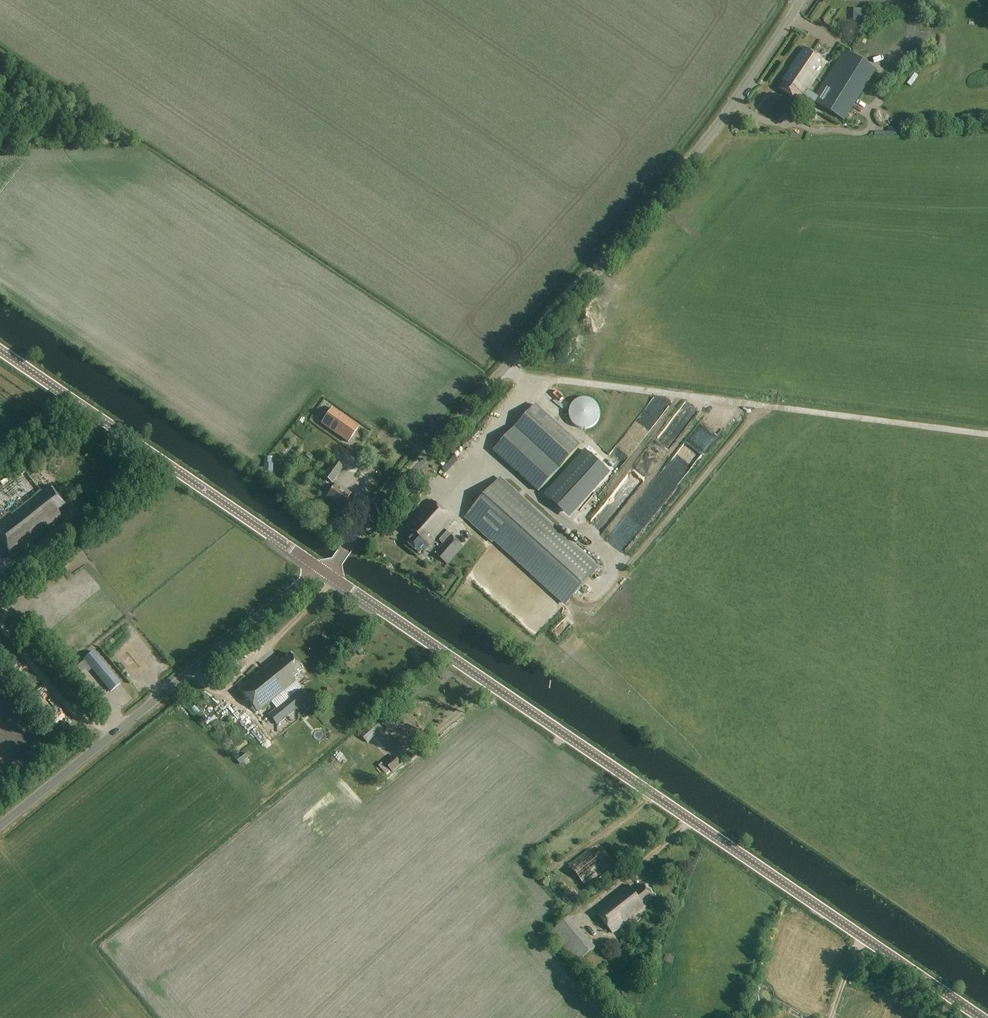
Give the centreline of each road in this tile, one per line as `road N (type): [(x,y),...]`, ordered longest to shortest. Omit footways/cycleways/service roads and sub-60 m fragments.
road 1 (tertiary): [(983,1017),(328,574)]
road 2 (unclassified): [(328,574),(702,145),(802,0)]
road 3 (unclassified): [(0,827),(320,568)]
road 4 (tertiary): [(320,568),(0,350)]

